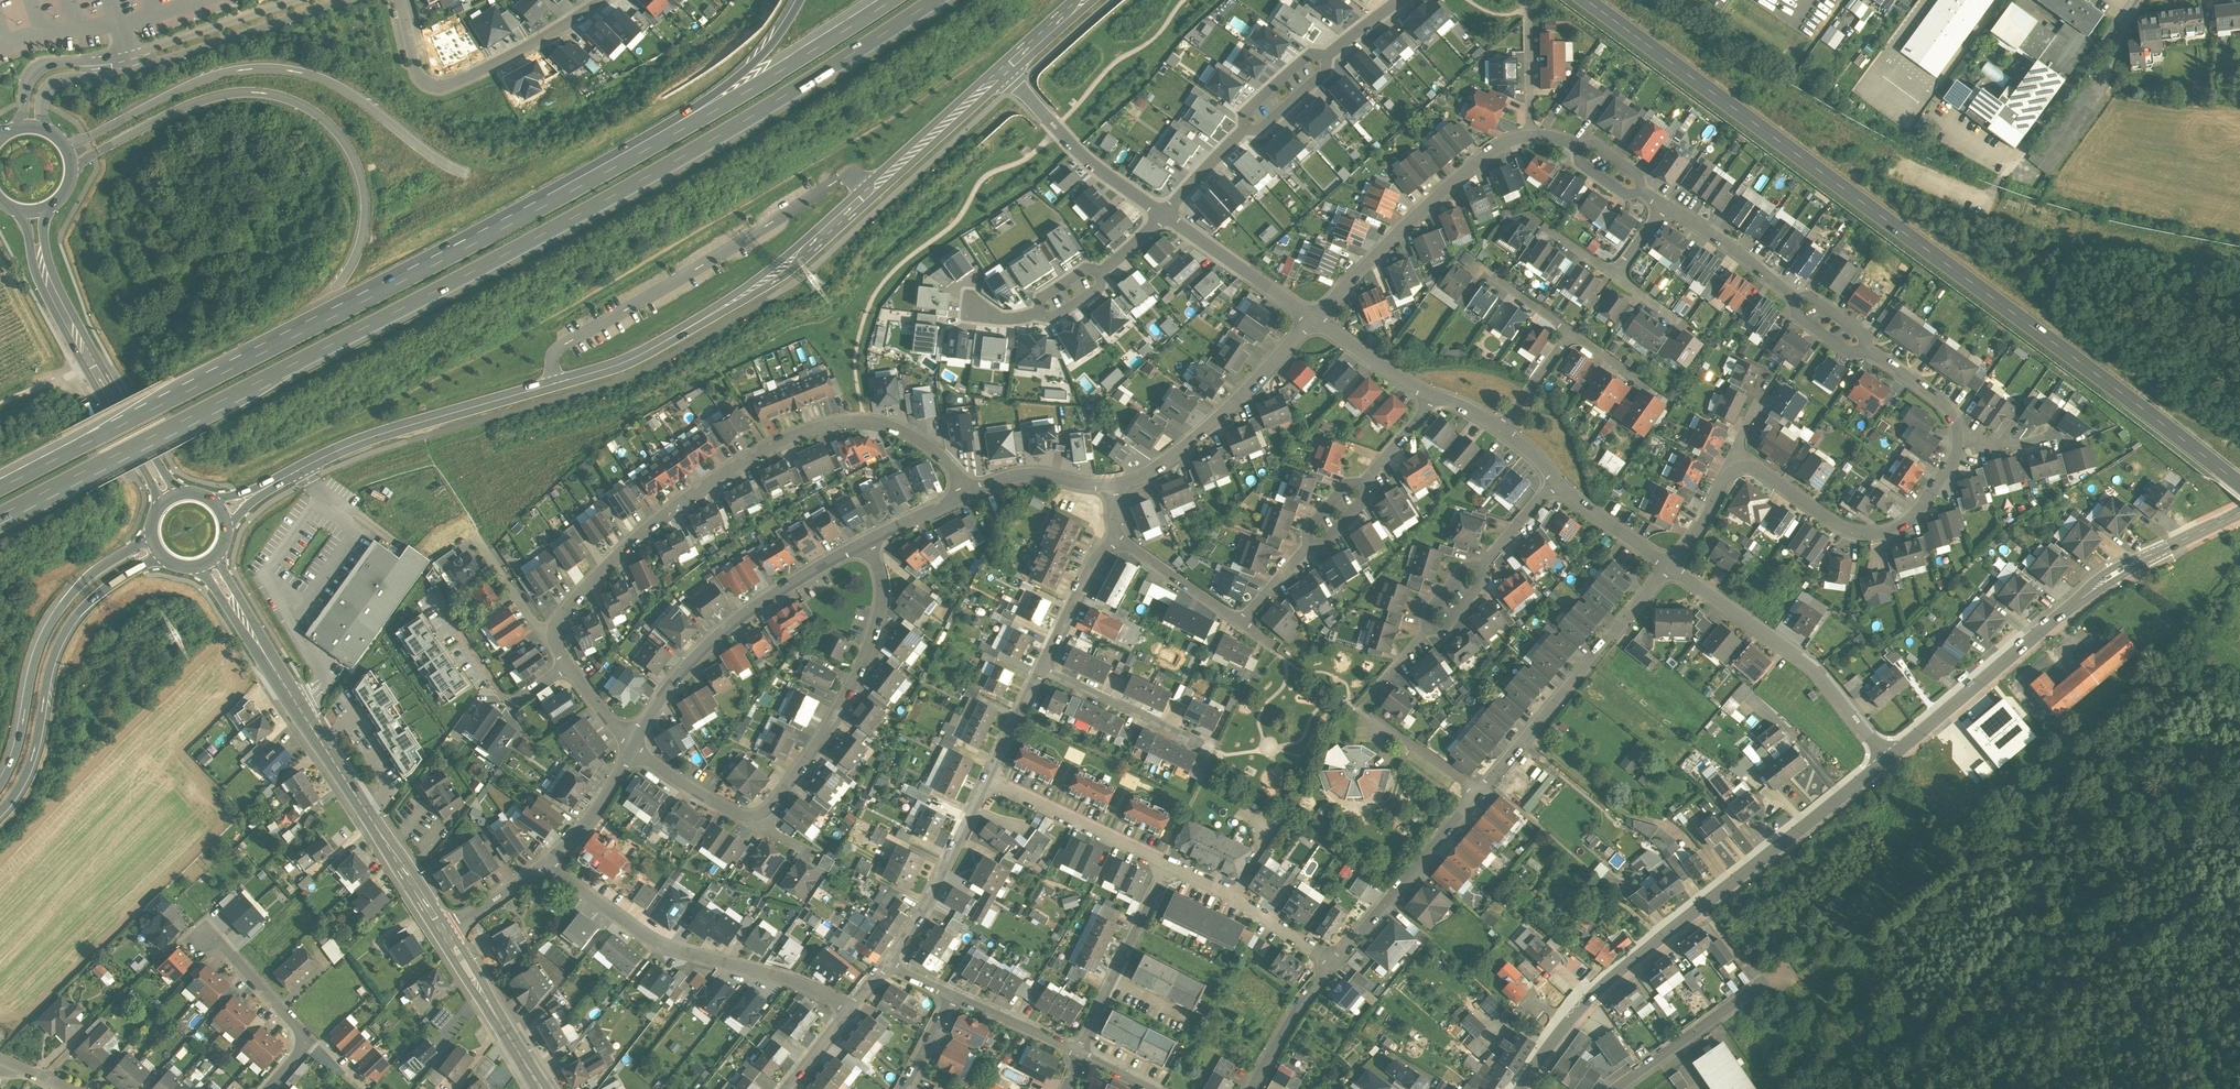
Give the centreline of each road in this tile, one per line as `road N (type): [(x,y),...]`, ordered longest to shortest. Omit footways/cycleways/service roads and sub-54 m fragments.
road 1 (motorway): [(0,514),(345,342),(649,178),(942,0)]
road 2 (secondary): [(1003,72),(802,253),(671,338),(601,368),(387,433),(222,511)]
road 3 (secondary): [(1588,0),(2239,482)]
road 4 (motorway): [(663,139),(0,484)]
road 5 (residential): [(969,493),(951,464),(905,430),(846,420),(776,443),(671,508),(590,582),(548,634)]
road 6 (tertiary): [(1521,1088),(1572,1012),(1614,974),(1889,758)]
road 7 (residential): [(632,748),(698,794),(761,824),(863,665),(883,591),(870,537)]
road 8 (secondary): [(447,932),(208,560)]
road 9 (tertiary): [(1889,758),(2115,573),(2239,512)]
road 10 (residential): [(546,865),(664,947),(796,982),(853,1007)]
road 11 (residential): [(632,748),(710,637),(870,537)]
road 12 (motorway): [(0,813),(32,765),(68,632),(117,580),(167,558)]
road 13 (secondary): [(170,497),(104,381),(43,210)]
road 14 (motorway): [(152,527),(79,586),(53,620),(0,787)]
road 15 (residential): [(1669,567),(1481,799)]
road 16 (residential): [(1669,567),(1815,669),(1889,758)]
road 17 (residential): [(605,0),(533,50),(443,89),(418,74),(402,0)]
road 18 (residential): [(1314,319),(1440,193),(1504,140),(1532,133)]
road 19 (residential): [(1960,441),(1904,524),(1868,536),(1766,473),(1739,467)]
road 20 (motorway): [(895,0),(663,139)]
road 21 (residential): [(1110,489),(1151,473),(1314,319)]
road 22 (residential): [(1481,799),(1333,968)]
road 23 (residential): [(1003,72),(1076,150),(1161,217)]
road 24 (residential): [(885,963),(930,898),(988,780)]
road 25 (residential): [(142,60),(162,61),(342,0)]
road 26 (residential): [(1082,1053),(1171,866)]
road 27 (residential): [(988,780),(1171,866)]
road 28 (motorway): [(798,0),(767,49),(663,139)]
road 29 (residential): [(1171,866),(1233,894),(1333,968)]
road 30 (residential): [(1161,217),(1314,319)]
road 31 (secondary): [(543,1088),(447,932)]
road 32 (residential): [(1203,744),(1041,668)]
road 33 (residential): [(298,0),(158,46),(142,60)]
road 34 (residential): [(1662,207),(1795,301)]
road 35 (residential): [(1041,668),(1093,562),(1116,538)]
road 36 (residential): [(1359,710),(1481,799)]
road 37 (residential): [(1116,538),(1239,622)]
road 38 (residential): [(546,865),(595,811),(632,748)]
road 39 (residential): [(1333,968),(1251,1088)]
road 40 (residential): [(1550,485),(1669,567)]
road 41 (residential): [(969,493),(1027,477),(1110,489)]
road 42 (residential): [(1314,319),(1431,401)]
road 43 (residential): [(952,994),(1082,1053)]
road 44 (track): [(2239,653),(2126,568)]
road 45 (residential): [(213,935),(308,1039)]
road 46 (residential): [(1532,133),(1528,0)]
road 47 (residential): [(1871,356),(1950,411),(1960,441)]
road 48 (residential): [(1575,335),(1470,264)]
road 49 (residential): [(1239,131),(1259,131),(1323,72),(1325,55)]
road 50 (residential): [(988,780),(1041,668)]
road 51 (residential): [(1325,55),(1308,56),(1241,114),(1239,131)]
road 52 (residential): [(97,69),(82,62),(37,72),(20,129)]
road 53 (residential): [(1739,467),(1669,567)]
road 54 (residential): [(1501,431),(1575,335)]

